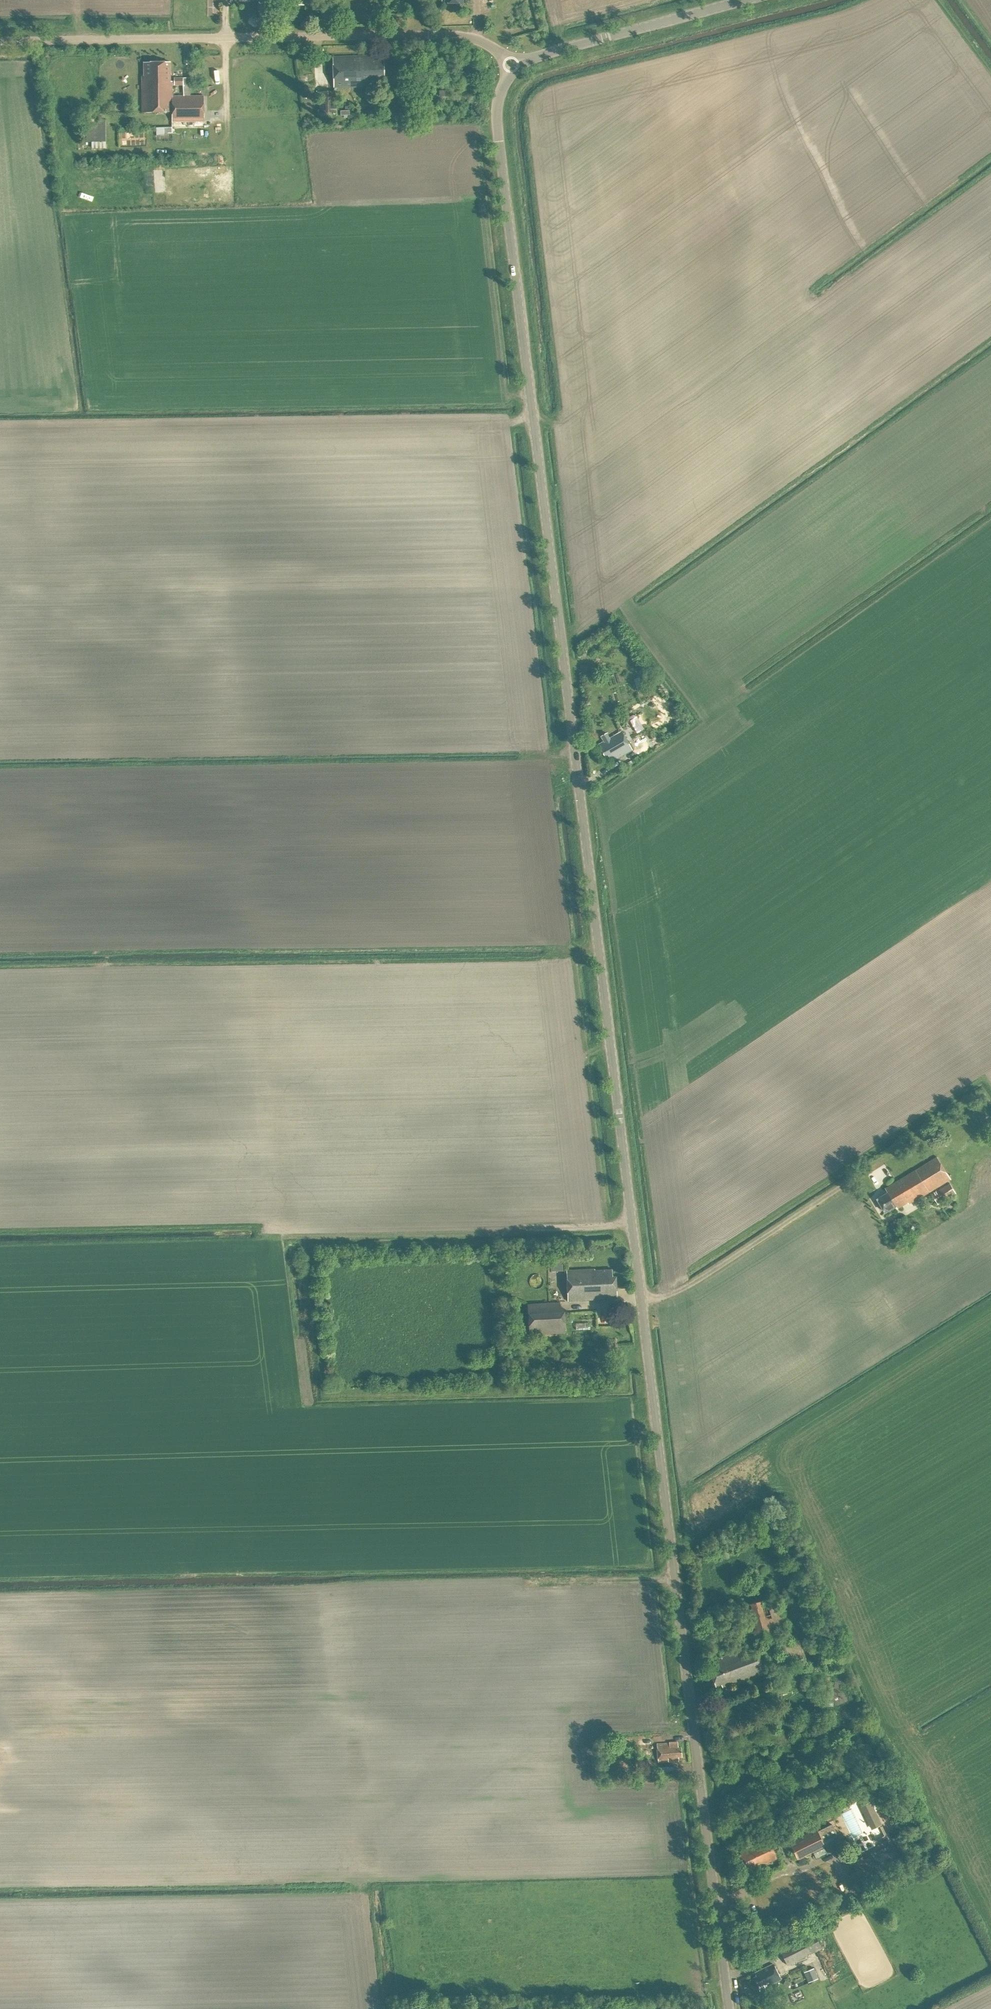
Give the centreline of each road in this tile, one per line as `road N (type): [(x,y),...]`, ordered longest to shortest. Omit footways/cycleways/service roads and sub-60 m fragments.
road 1 (unclassified): [(729,2008),(498,135),(498,99),(514,68)]
road 2 (tertiary): [(514,68),(486,44),(450,35),(0,41)]
road 3 (tertiary): [(514,68),(747,0)]
road 4 (track): [(640,1294),(685,1286),(842,1182)]

